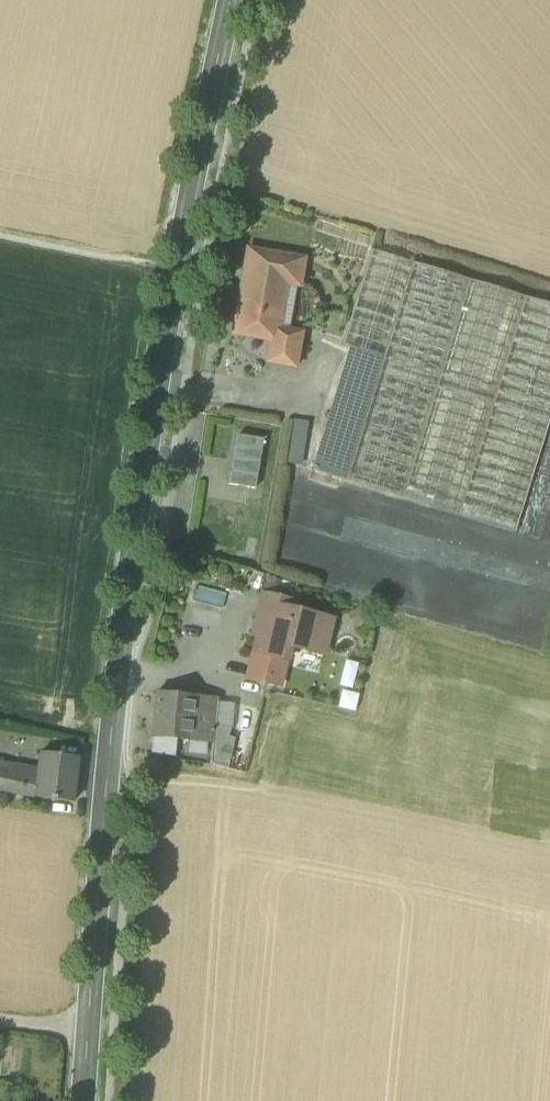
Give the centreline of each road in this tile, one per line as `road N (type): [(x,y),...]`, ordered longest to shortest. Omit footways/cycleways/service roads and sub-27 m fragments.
road 1 (tertiary): [(84,1100),(127,583),(156,386),(230,0)]

